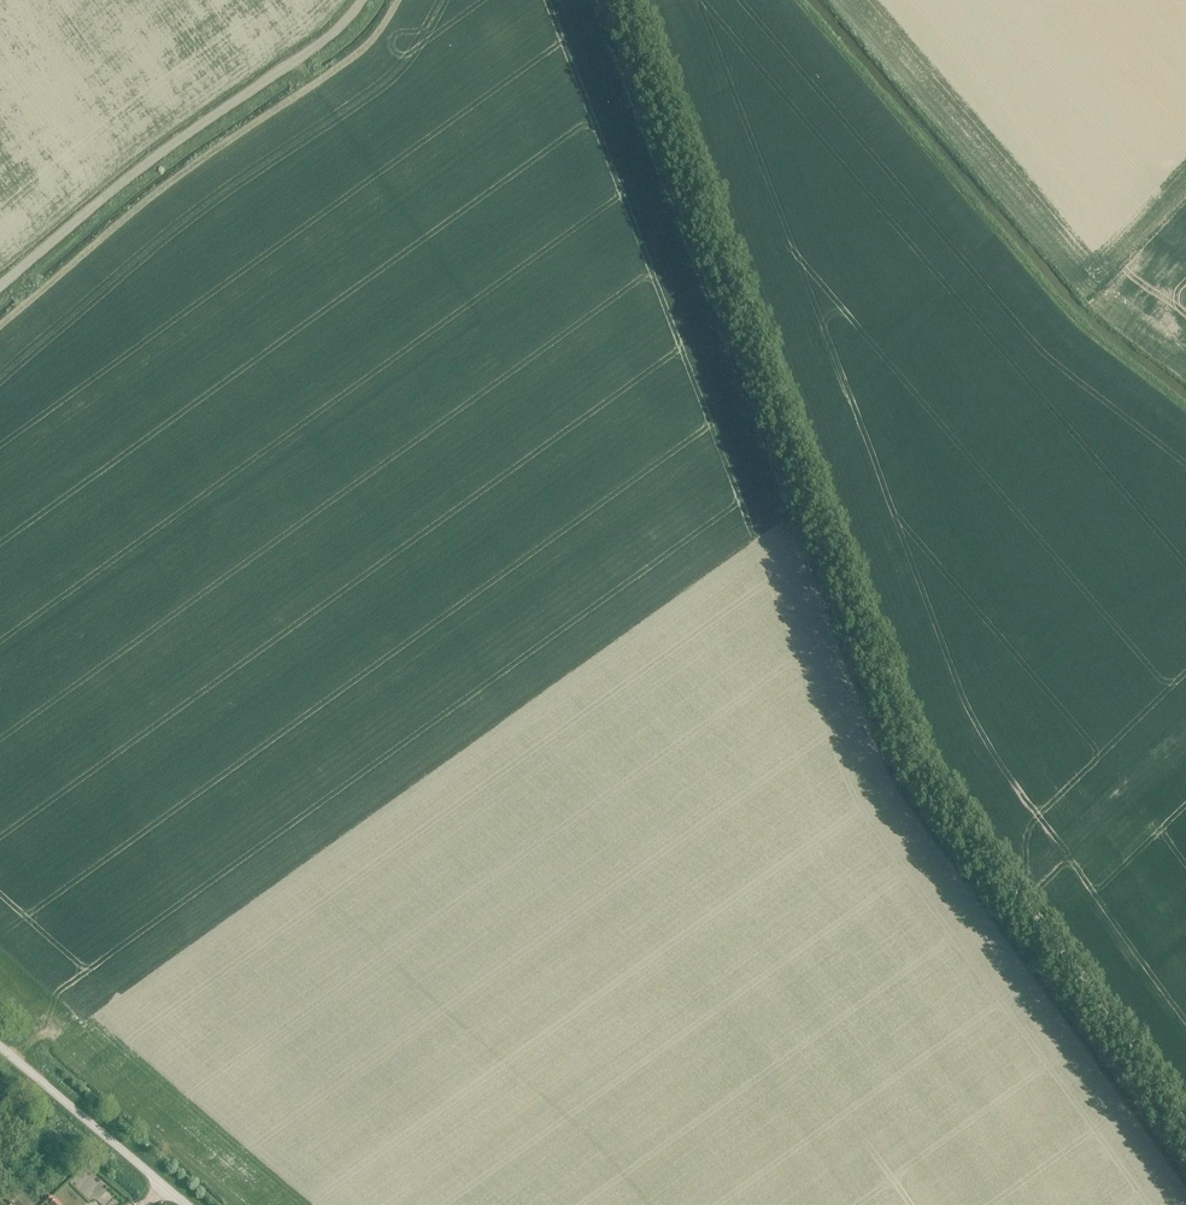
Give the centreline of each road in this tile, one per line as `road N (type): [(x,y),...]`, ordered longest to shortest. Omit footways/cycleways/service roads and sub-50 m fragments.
road 1 (unclassified): [(1185,1116),(922,748),(637,0)]
road 2 (track): [(0,286),(170,146),(332,35),(363,0)]
road 3 (unclassified): [(185,1204),(0,1047)]

